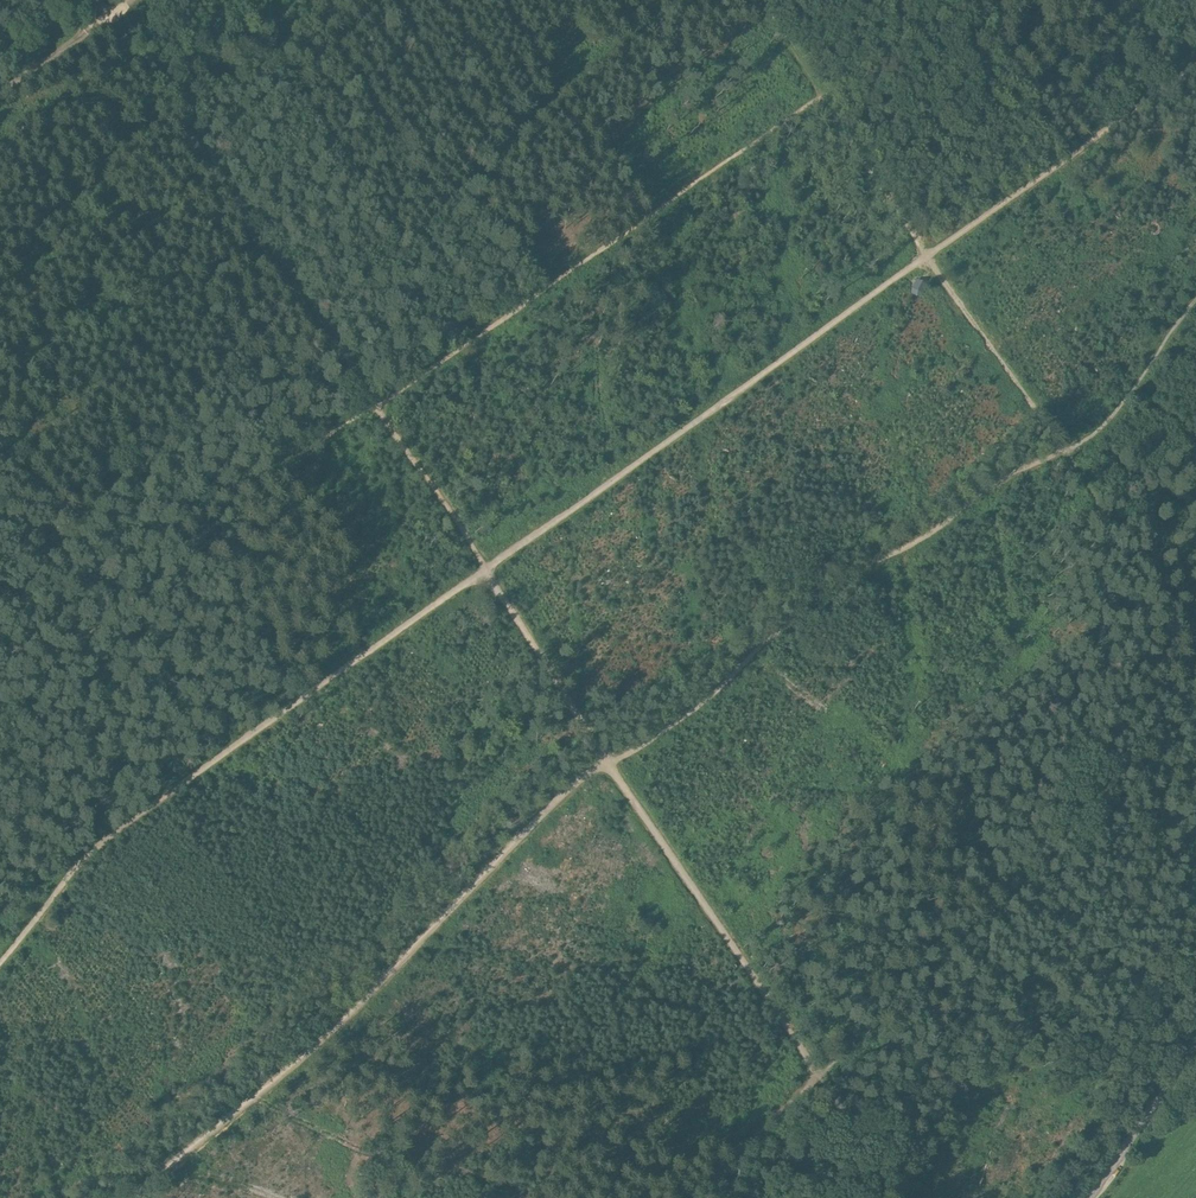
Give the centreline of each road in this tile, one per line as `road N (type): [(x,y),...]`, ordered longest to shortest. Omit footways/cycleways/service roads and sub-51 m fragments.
road 1 (track): [(1195,69),(926,253),(488,573),(426,607),(84,859),(0,959)]
road 2 (track): [(131,1197),(274,1081),(603,763)]
road 3 (track): [(603,763),(683,715),(841,579),(945,524),(1021,467),(1064,453)]
road 4 (track): [(687,1197),(817,1077),(743,951),(603,763)]
road 5 (track): [(820,90),(453,336),(383,396)]
road 6 (track): [(105,13),(383,396)]
road 7 (track): [(1064,453),(926,253),(906,206),(820,90)]
road 8 (track): [(383,396),(603,763)]
road 9 (track): [(817,1077),(931,960),(1016,907),(1066,827),(1096,799),(1105,772)]
road 10 (track): [(499,160),(573,79),(678,0)]
road 11 (track): [(1064,453),(1106,425),(1195,299)]
road 12 (unclassified): [(1195,1048),(1089,1197)]
road 13 (track): [(820,90),(949,0)]
road 14 (track): [(105,13),(0,85)]

